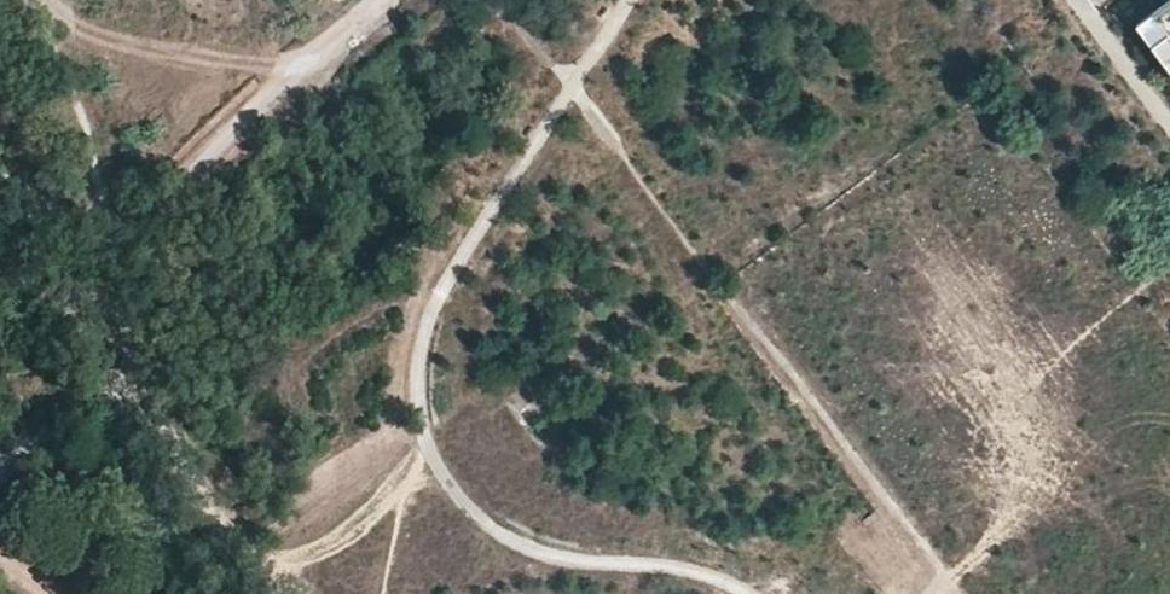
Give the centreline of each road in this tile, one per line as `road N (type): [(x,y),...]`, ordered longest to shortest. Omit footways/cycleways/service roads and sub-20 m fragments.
road 1 (unclassified): [(128,372),(115,275),(148,220),(387,0)]

